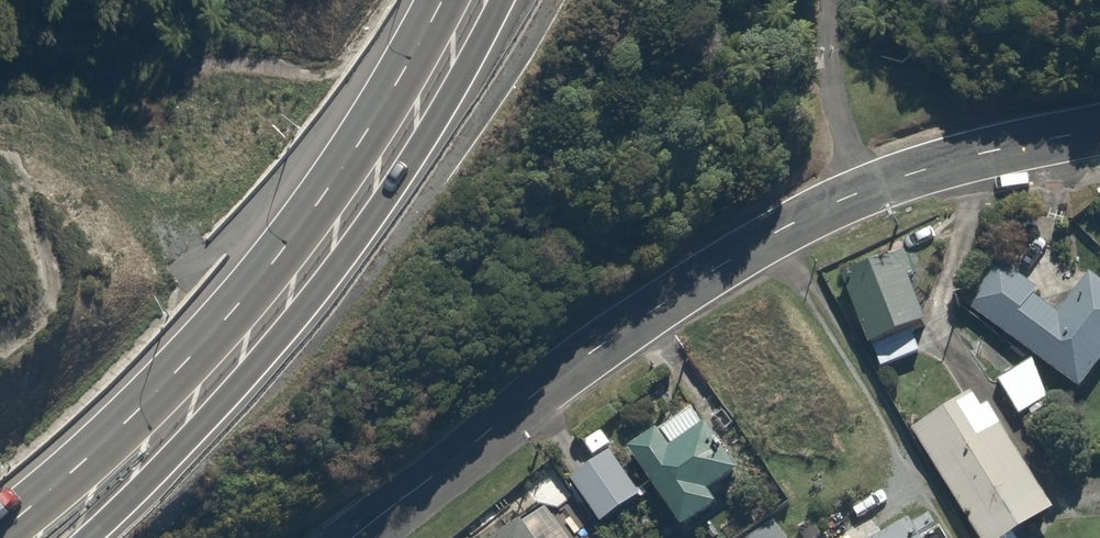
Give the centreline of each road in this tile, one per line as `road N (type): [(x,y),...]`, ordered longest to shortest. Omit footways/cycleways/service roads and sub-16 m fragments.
road 1 (residential): [(1099,136),(896,185),(803,229),(364,537)]
road 2 (trunk): [(0,524),(82,455),(242,293),(322,190),(438,0)]
road 3 (trunk): [(496,0),(413,148),(295,314),(80,537)]

